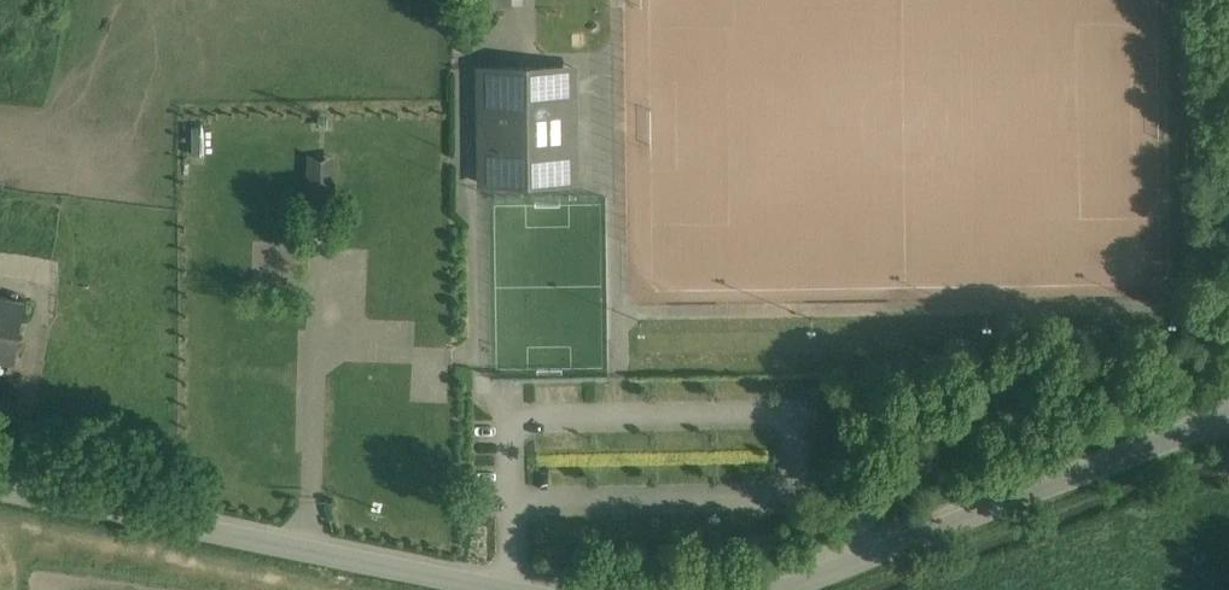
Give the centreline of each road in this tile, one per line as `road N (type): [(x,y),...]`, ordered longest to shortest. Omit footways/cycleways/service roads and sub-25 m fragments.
road 1 (residential): [(504,589),(0,487)]
road 2 (residential): [(1098,467),(782,589)]
road 3 (track): [(1147,450),(1228,589)]
road 4 (unclassified): [(1228,413),(1098,467)]

